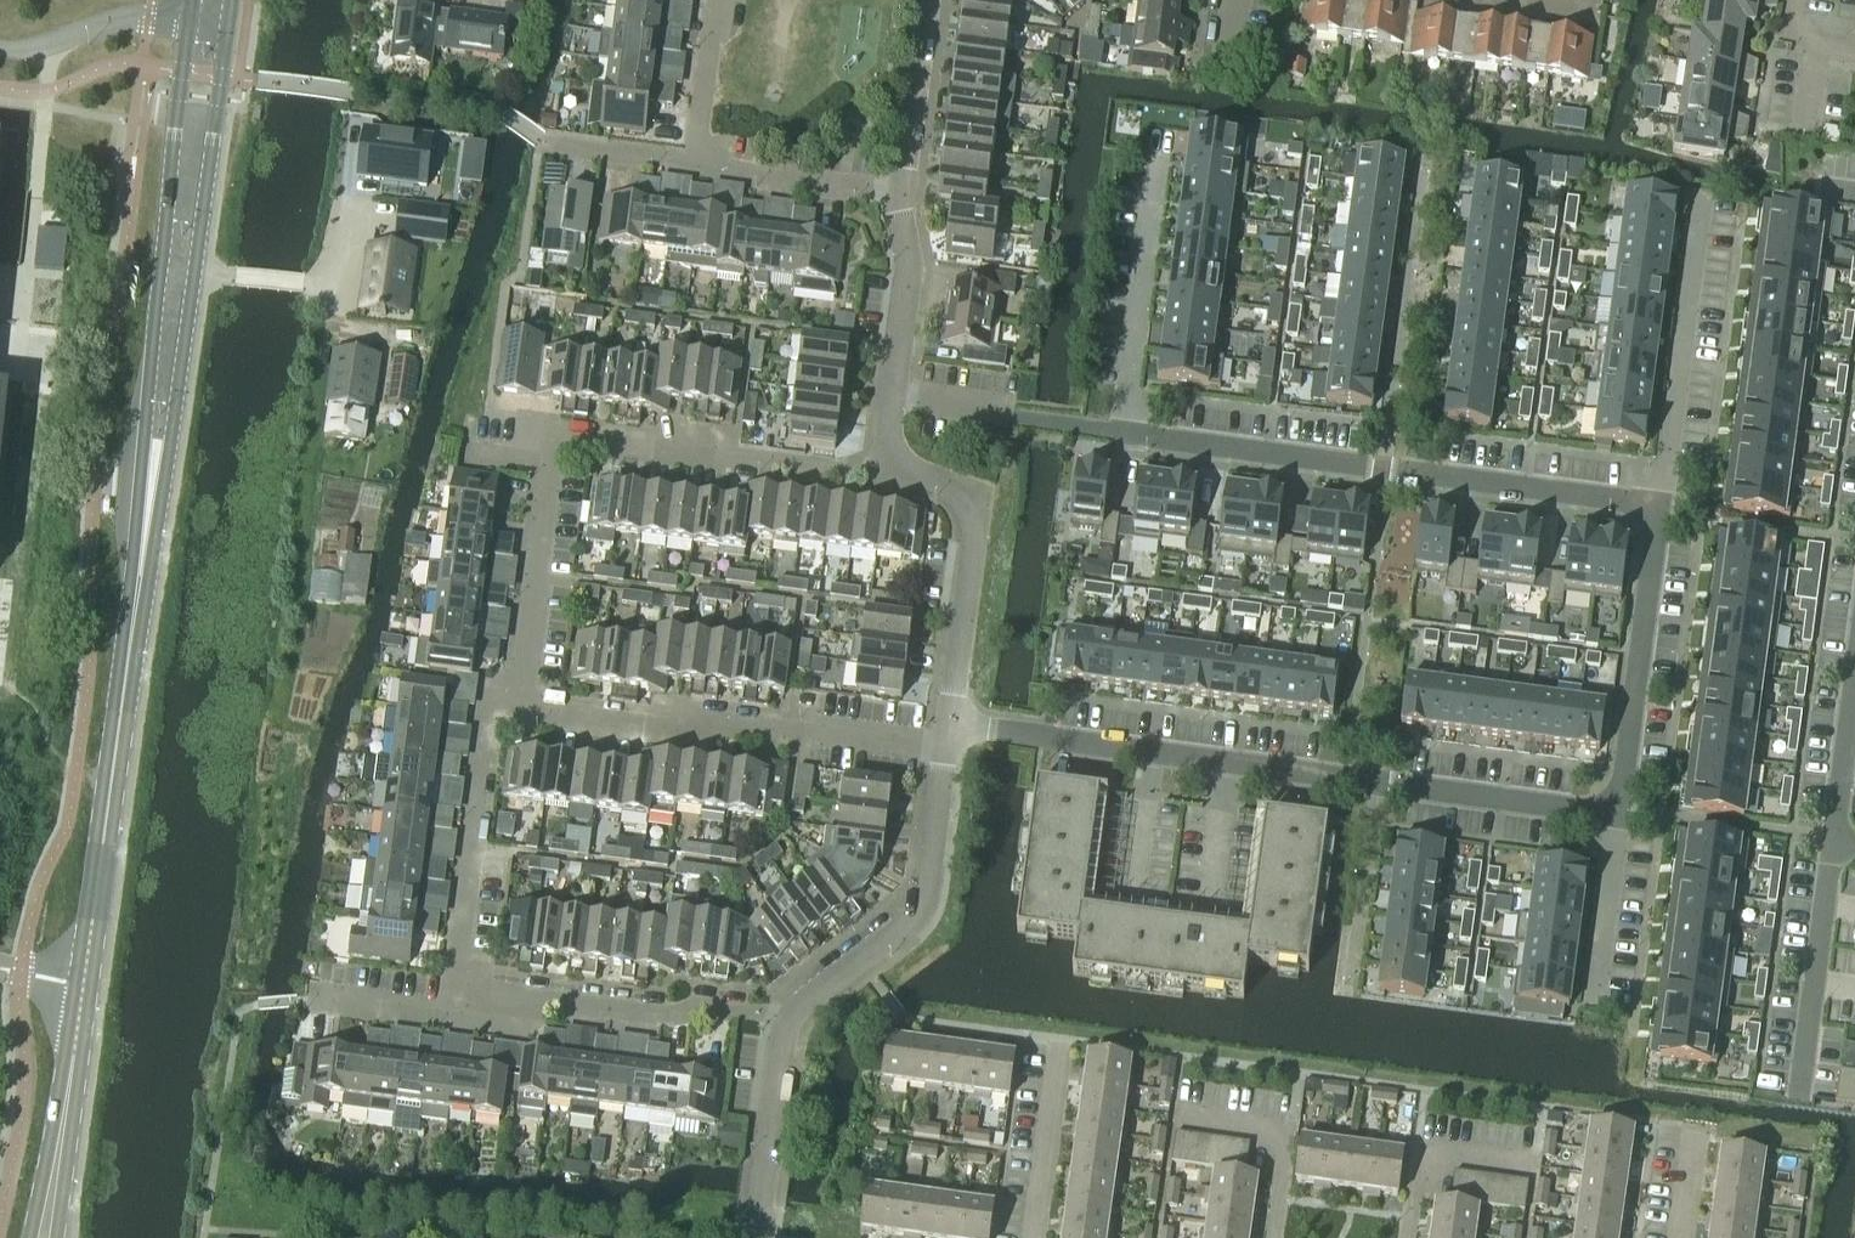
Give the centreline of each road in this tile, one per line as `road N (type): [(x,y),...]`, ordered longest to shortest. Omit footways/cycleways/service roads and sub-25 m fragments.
road 1 (residential): [(947,725),(1579,809),(1610,807)]
road 2 (residential): [(515,708),(547,464),(558,445),(579,437),(857,477),(899,466)]
road 3 (secondary): [(138,582),(168,452),(229,25)]
road 4 (secondary): [(188,20),(138,488),(138,582)]
road 5 (residential): [(1122,432),(1615,499),(1650,512)]
road 6 (secondary): [(73,1056),(138,582)]
road 7 (residential): [(945,747),(819,729),(717,721),(655,725),(515,708)]
road 8 (residential): [(787,1018),(714,1008),(665,1016),(558,1002),(448,1002)]
road 9 (residential): [(787,1018),(918,908),(945,747)]
road 10 (residential): [(448,1002),(489,705),(515,708)]
road 11 (residential): [(1701,192),(1666,458),(1650,512)]
road 12 (residential): [(947,725),(971,515),(952,487),(899,466)]
road 13 (residential): [(1650,512),(1653,544),(1623,778),(1610,807)]
road 14 (residential): [(1122,432),(1157,162)]
road 15 (residential): [(1834,840),(1798,1093)]
road 16 (residential): [(891,394),(1122,432)]
road 17 (residential): [(752,1237),(787,1018)]
road 18 (residential): [(692,165),(902,192)]
road 19 (residential): [(891,394),(908,279),(902,192)]
road 20 (residential): [(1172,1116),(1256,1128),(1269,1139),(1280,1183),(1273,1237)]
road 21 (residential): [(1061,1039),(1033,1237)]
road 22 (residential): [(1610,807),(1613,852),(1592,1002)]
road 23 (residential): [(902,192),(927,0)]
road 24 (residential): [(188,20),(116,18),(25,46),(0,45)]
road 25 (residential): [(1406,1237),(1416,1179),(1433,1159),(1534,1167)]
road 26 (secondary): [(73,1056),(30,1237)]
road 27 (secondary): [(56,1237),(73,1056)]
road 28 (residential): [(1854,671),(1834,840)]
road 29 (residential): [(692,165),(714,0)]
road 30 (residential): [(544,143),(692,165)]
road 31 (residential): [(448,1002),(431,1014),(315,998)]

